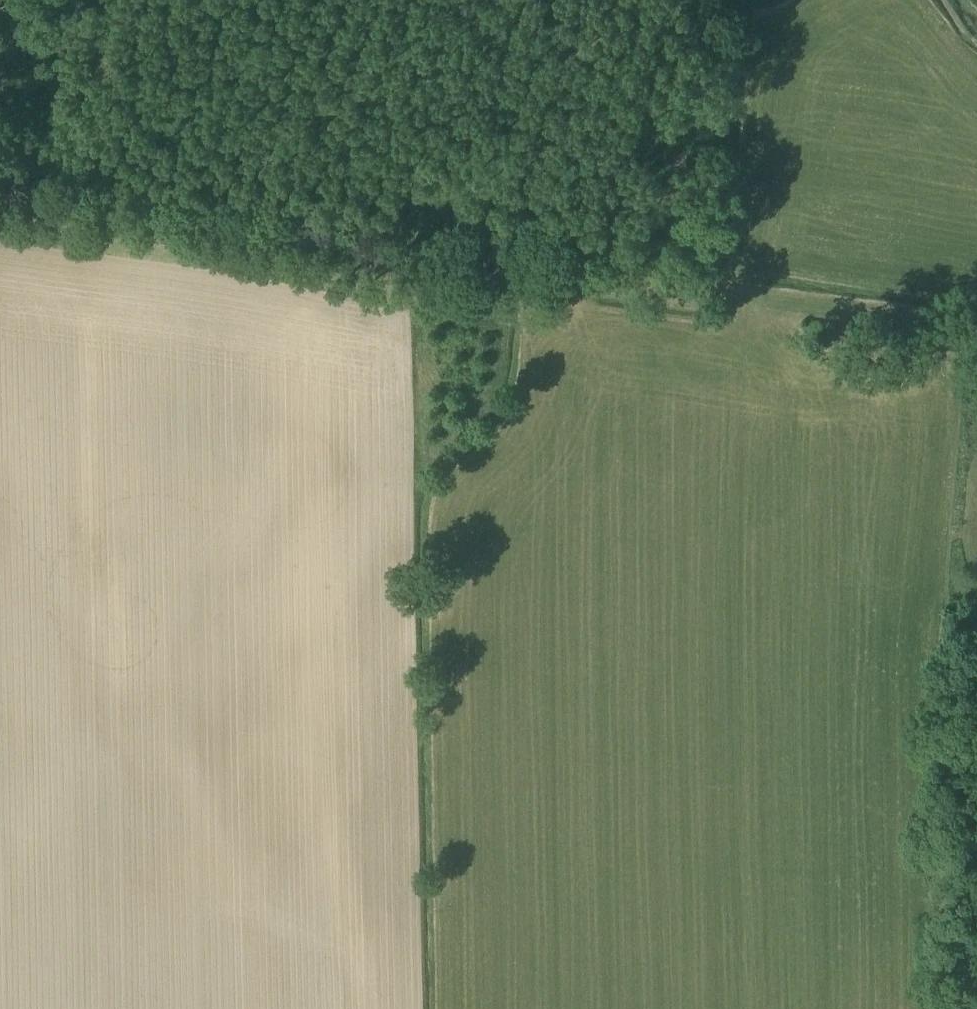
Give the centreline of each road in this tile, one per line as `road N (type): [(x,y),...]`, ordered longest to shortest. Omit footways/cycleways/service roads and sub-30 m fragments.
road 1 (track): [(486,265),(976,334)]
road 2 (track): [(0,196),(486,265)]

